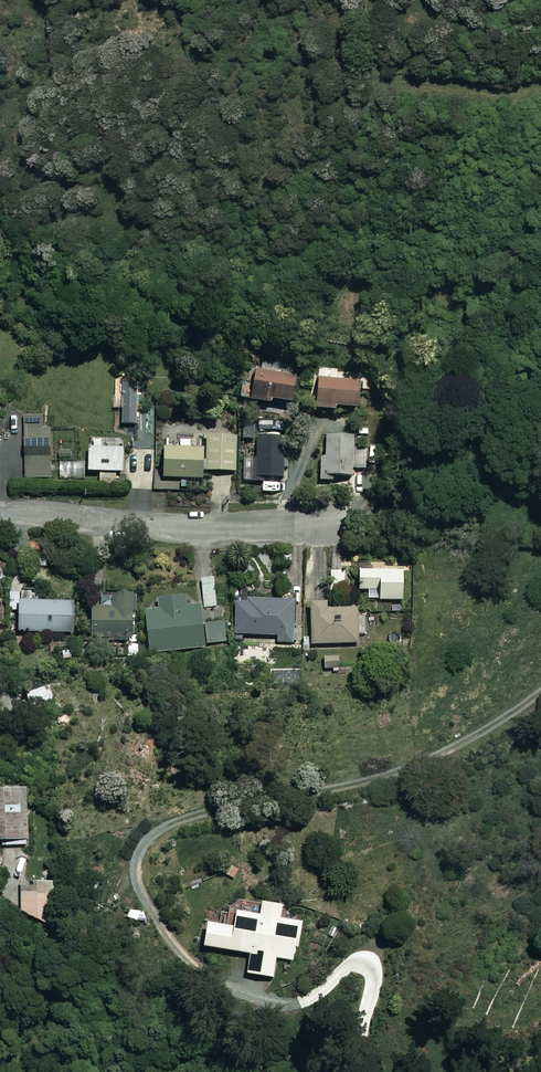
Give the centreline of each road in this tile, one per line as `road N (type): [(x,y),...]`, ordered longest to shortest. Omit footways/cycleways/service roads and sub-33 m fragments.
road 1 (residential): [(327,522),(179,527),(0,514)]

